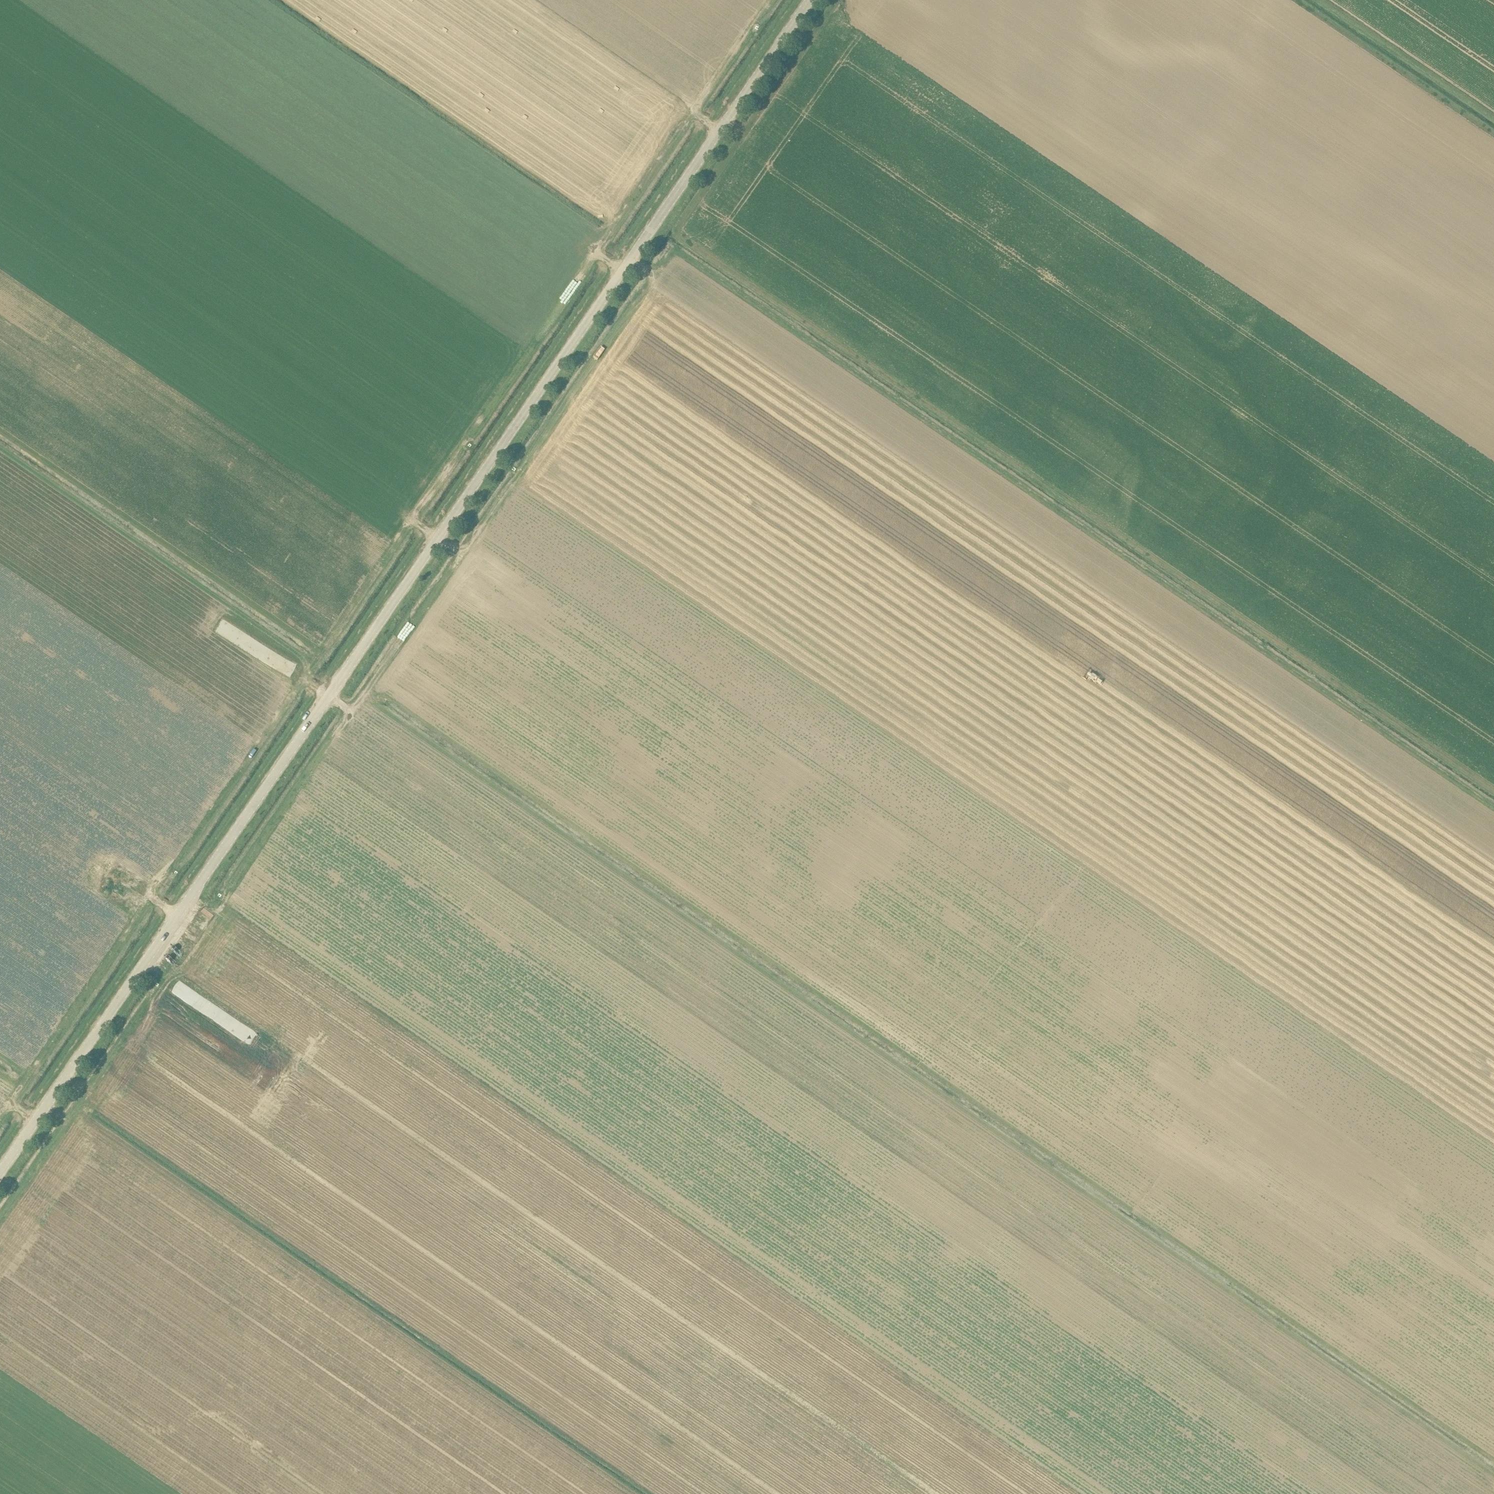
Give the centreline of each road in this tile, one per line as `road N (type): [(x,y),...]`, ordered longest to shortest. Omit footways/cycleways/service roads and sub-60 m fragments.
road 1 (unclassified): [(0,1171),(810,0)]

